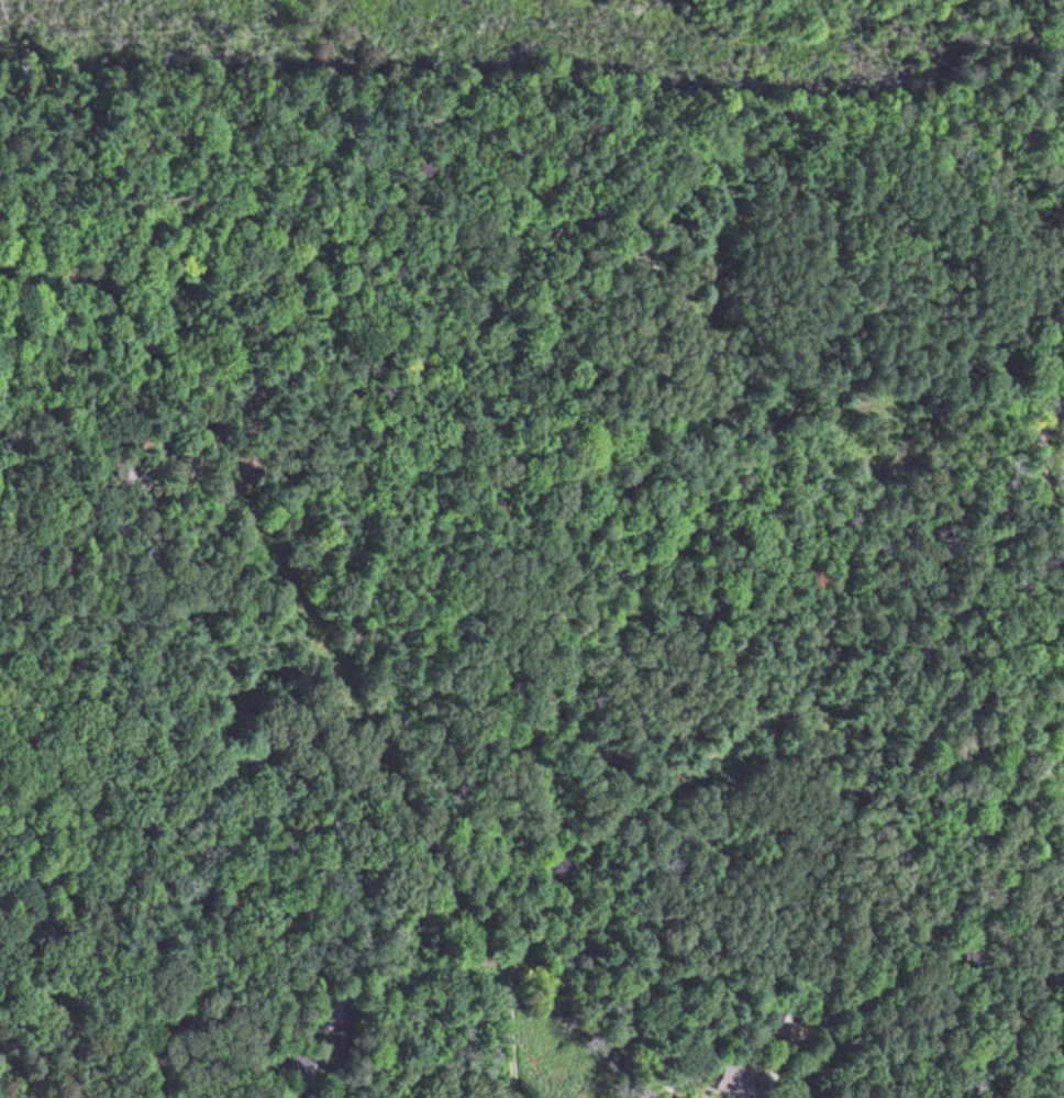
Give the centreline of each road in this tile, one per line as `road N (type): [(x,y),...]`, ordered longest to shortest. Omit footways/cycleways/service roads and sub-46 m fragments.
road 1 (track): [(379,499),(584,488),(643,469),(843,453),(966,459),(1013,447),(1063,411)]
road 2 (track): [(0,307),(95,302),(145,325),(192,423),(222,464),(308,497),(379,499)]

